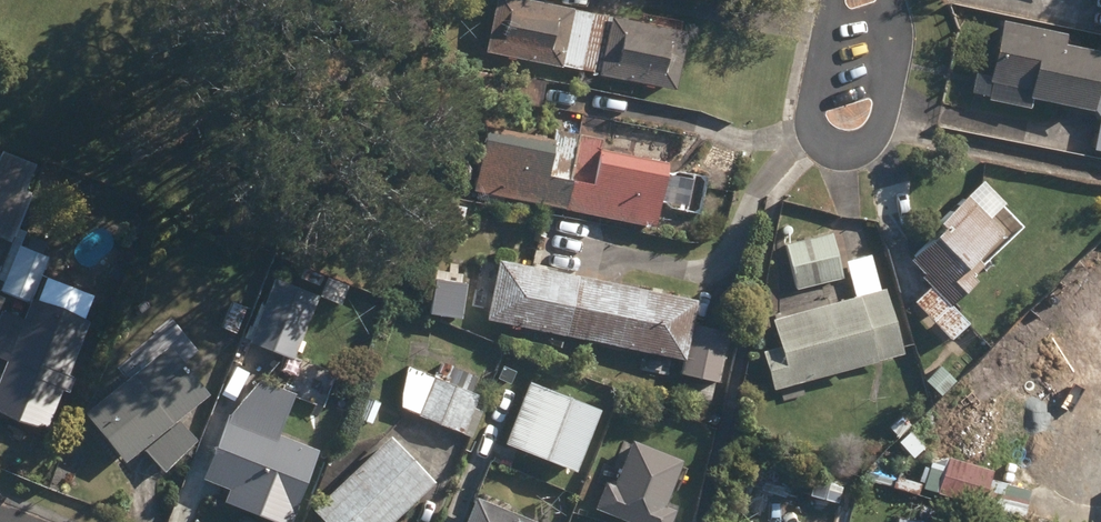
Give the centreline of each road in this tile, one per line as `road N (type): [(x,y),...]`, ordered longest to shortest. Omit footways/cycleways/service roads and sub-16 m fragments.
road 1 (residential): [(896,0),(902,16),(873,142),(848,151),(819,144),(804,122)]
road 2 (residential): [(804,122),(831,0)]

